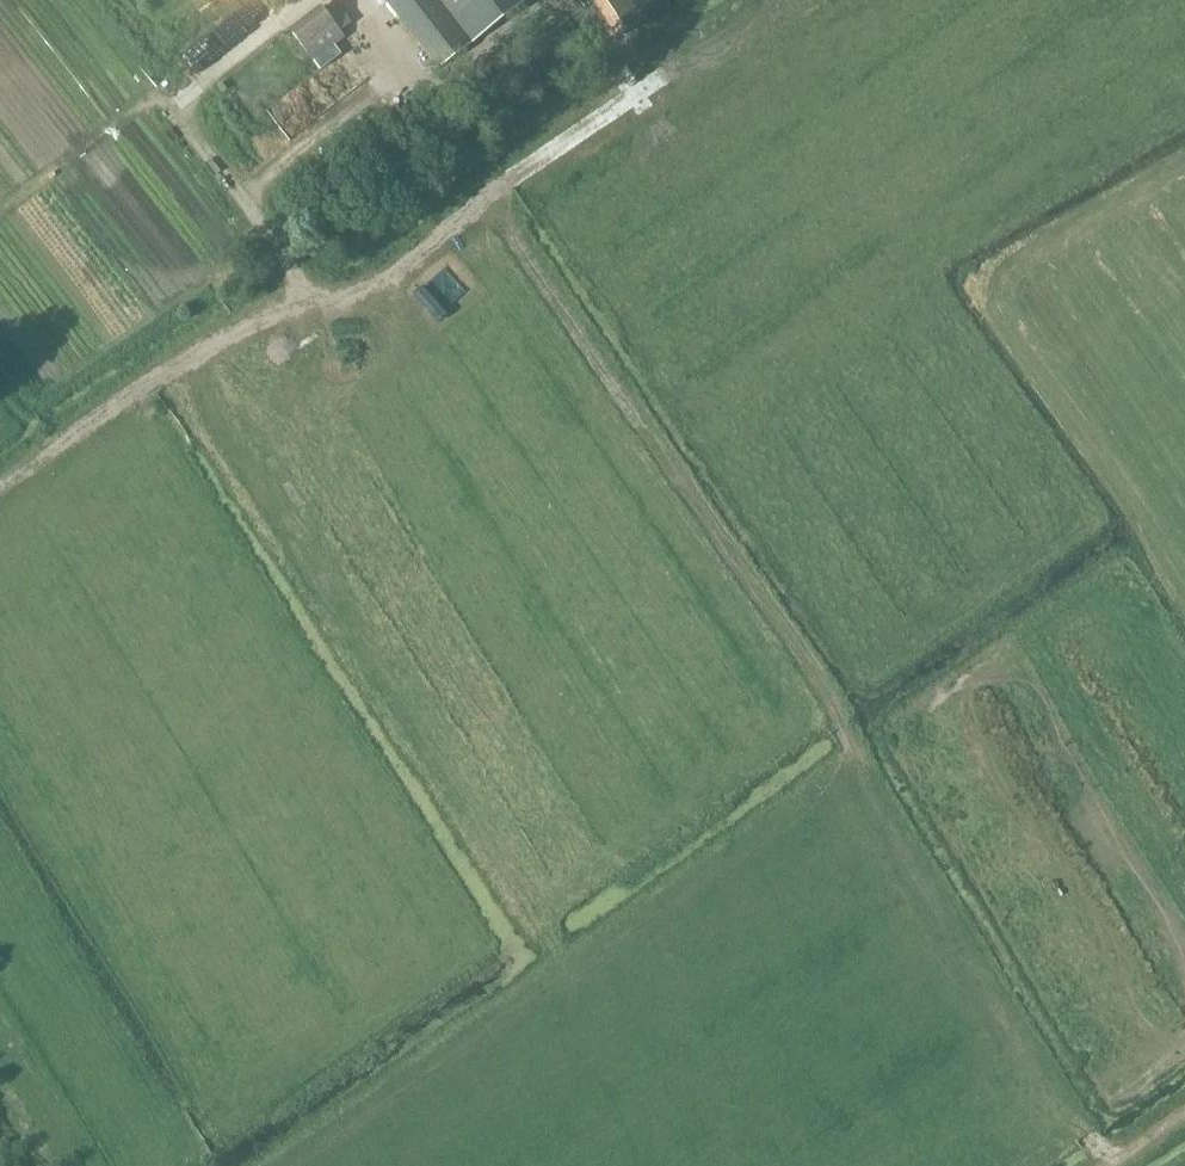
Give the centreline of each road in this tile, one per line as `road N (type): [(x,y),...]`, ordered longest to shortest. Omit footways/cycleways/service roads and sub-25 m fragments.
road 1 (track): [(485,198),(817,682),(1079,1130),(1112,1161)]
road 2 (track): [(202,349),(197,378),(206,406),(525,850),(523,867),(500,867),(366,664)]
road 3 (track): [(0,483),(223,336),(285,309),(375,285),(507,180)]
road 4 (track): [(0,211),(135,109),(163,100),(267,239),(305,304)]
road 5 (track): [(239,200),(408,71)]
road 6 (track): [(661,78),(507,180)]
road 7 (track): [(169,109),(304,0)]
road 8 (track): [(661,78),(779,0)]
road 9 (track): [(155,99),(148,77),(84,0)]

